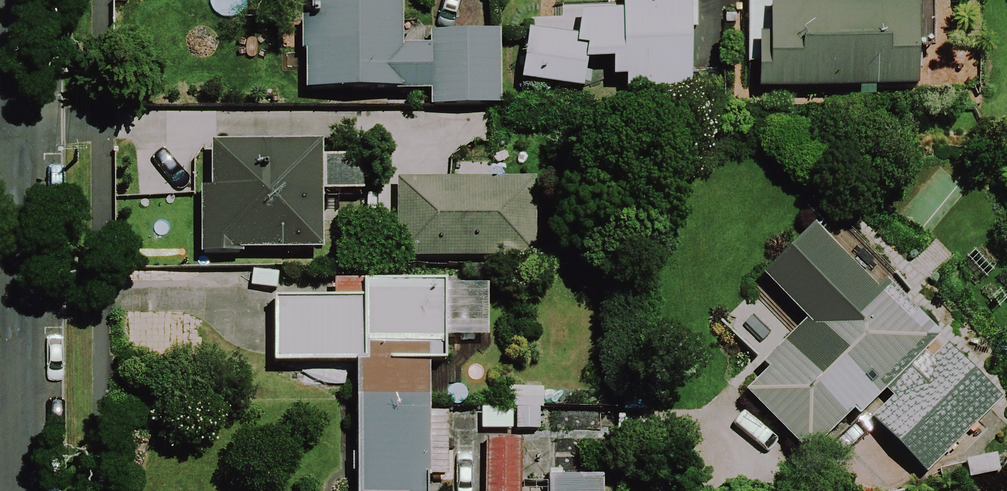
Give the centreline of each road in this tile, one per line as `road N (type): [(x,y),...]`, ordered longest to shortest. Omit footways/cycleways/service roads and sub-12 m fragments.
road 1 (residential): [(10,0),(6,490)]

